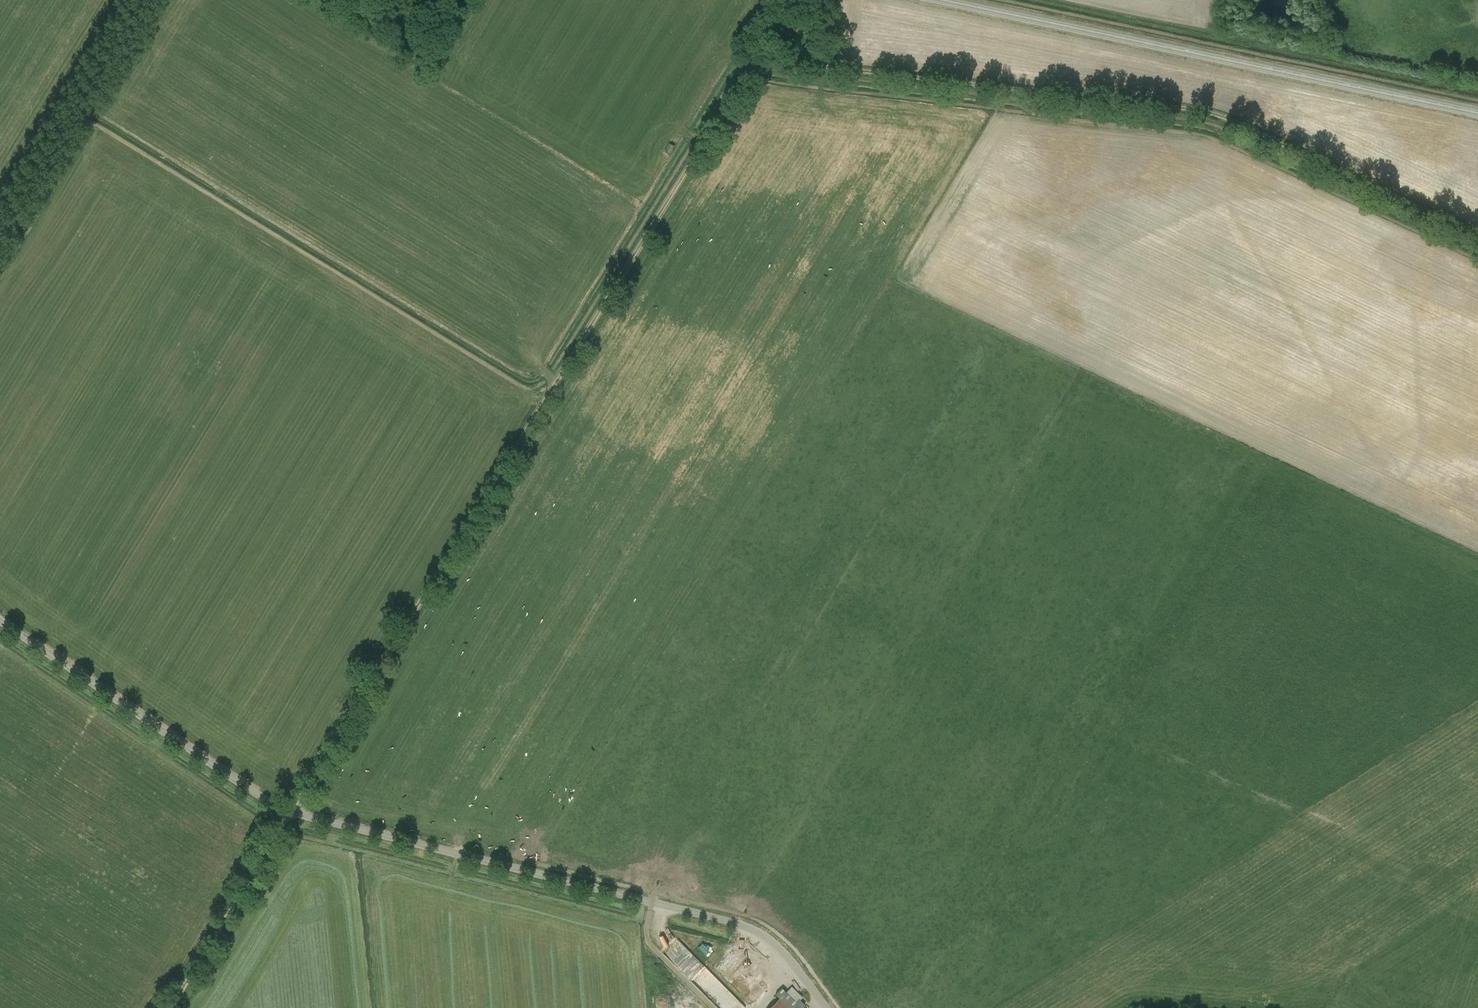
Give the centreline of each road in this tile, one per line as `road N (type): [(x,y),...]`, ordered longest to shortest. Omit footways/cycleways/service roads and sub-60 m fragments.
road 1 (track): [(1477,234),(1216,115),(778,60),(756,64),(172,1007)]
road 2 (unclassified): [(826,1007),(757,931),(279,807),(0,620)]
road 3 (track): [(0,239),(149,0)]

